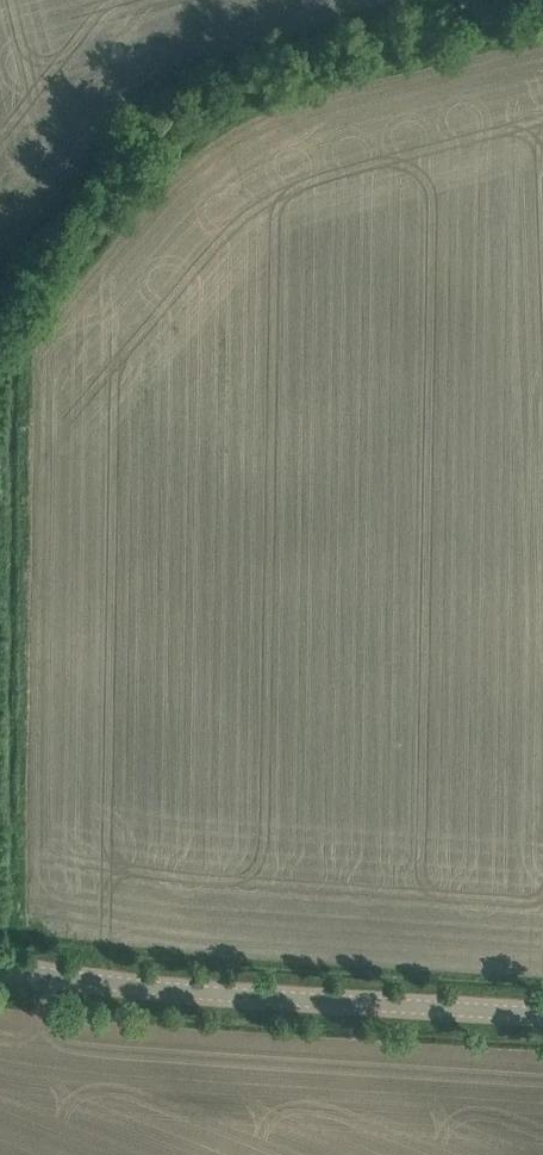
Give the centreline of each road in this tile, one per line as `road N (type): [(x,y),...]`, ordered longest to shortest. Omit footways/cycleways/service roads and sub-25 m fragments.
road 1 (unclassified): [(542,1018),(126,982),(0,955)]

